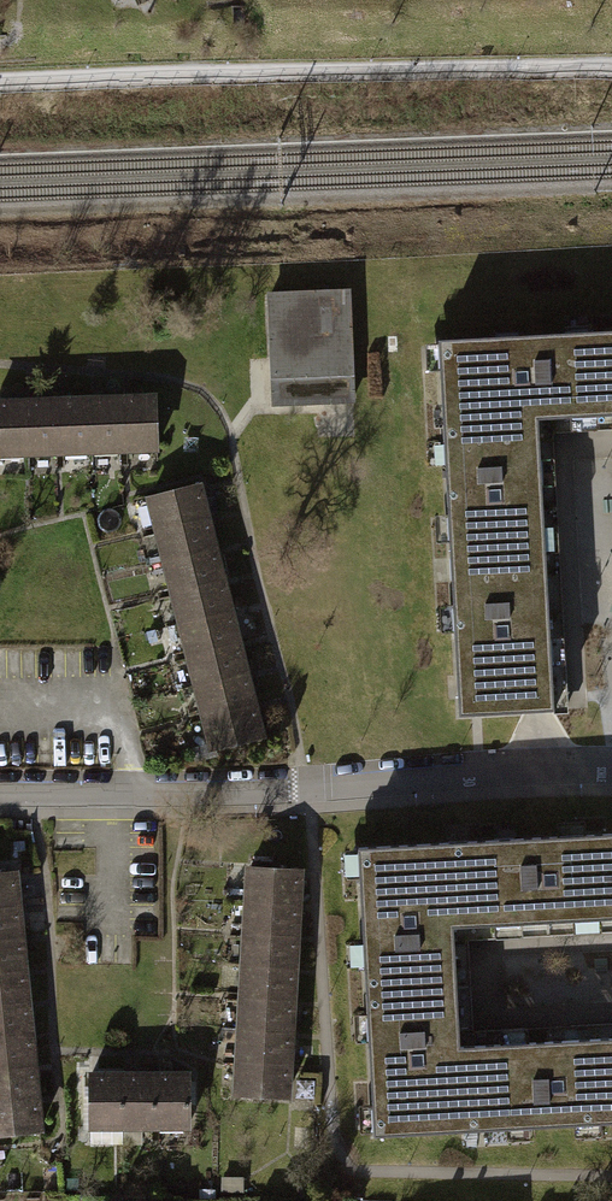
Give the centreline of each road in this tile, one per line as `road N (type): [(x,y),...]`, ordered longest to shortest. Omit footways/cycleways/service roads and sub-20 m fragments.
road 1 (residential): [(0,796),(311,789),(611,769)]

